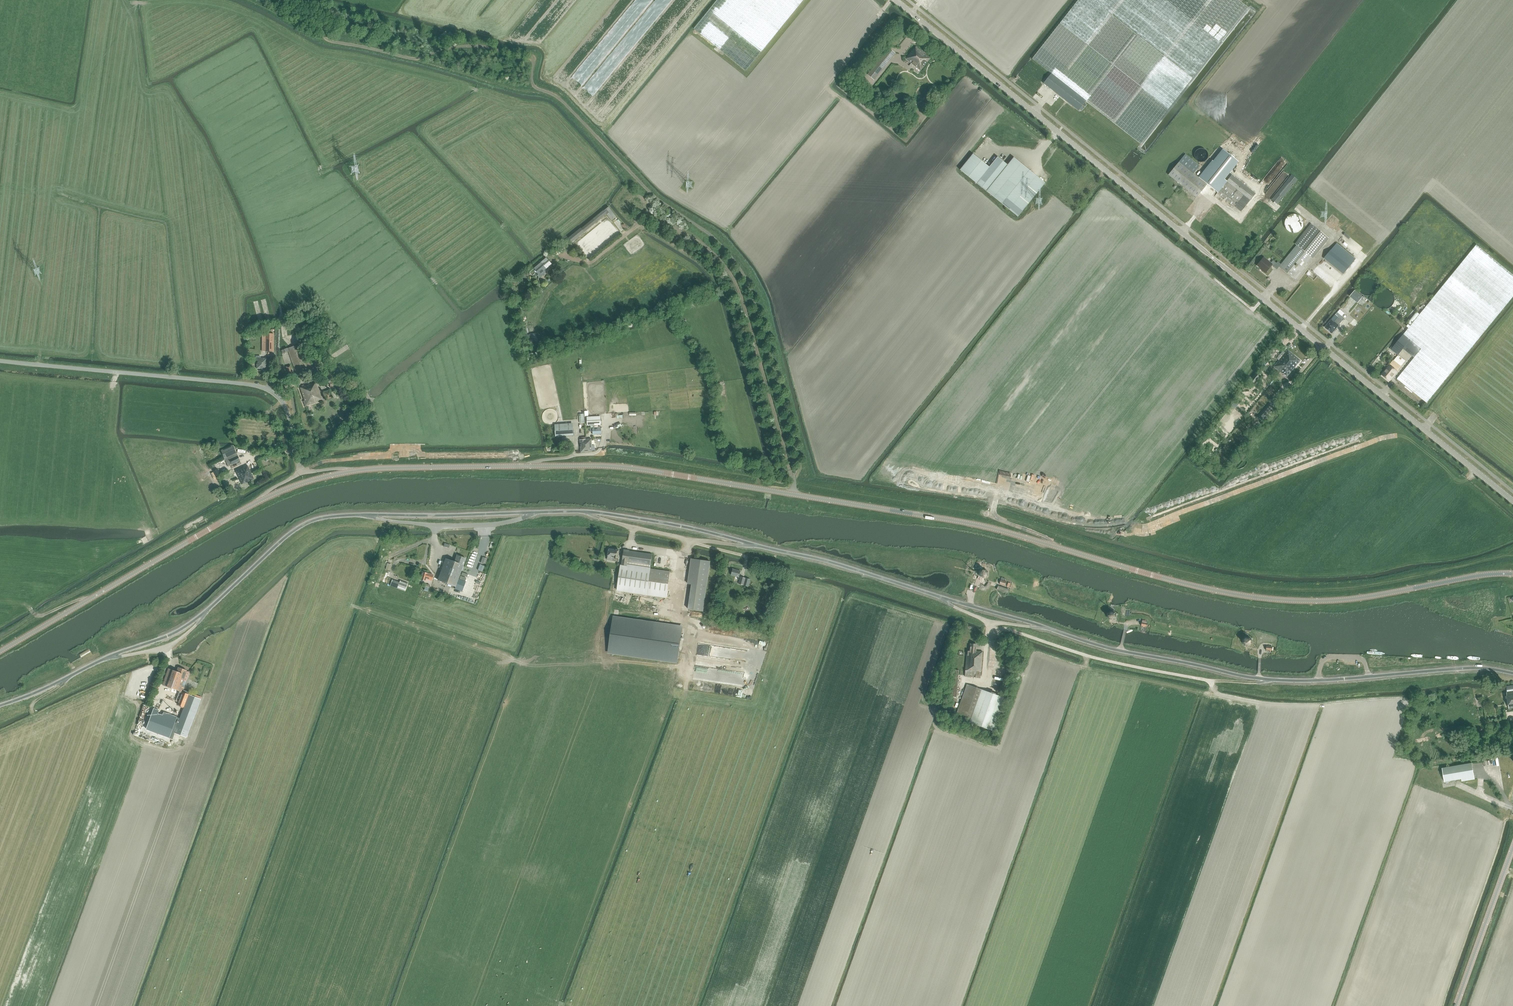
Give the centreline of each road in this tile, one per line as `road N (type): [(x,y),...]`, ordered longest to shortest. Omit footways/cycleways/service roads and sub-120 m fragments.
road 1 (unclassified): [(0,706),(177,632),(307,523),(360,515),(576,512),(680,526),(829,562),(1105,647),(1259,679),(1474,668),(1512,673)]
road 2 (secondary): [(1512,574),(1349,599),(1279,599),(1207,589),(969,523),(625,468),(353,471)]
road 3 (tertiary): [(1512,501),(896,0)]
road 4 (track): [(992,515),(810,485),(763,296),(722,240),(648,190)]
road 5 (tertiary): [(302,470),(286,407),(260,387),(0,360)]
road 6 (secondary): [(0,652),(260,501)]
road 7 (track): [(989,629),(1211,687)]
road 8 (track): [(500,50),(322,0)]
road 9 (tertiary): [(1456,1005),(1512,849)]

